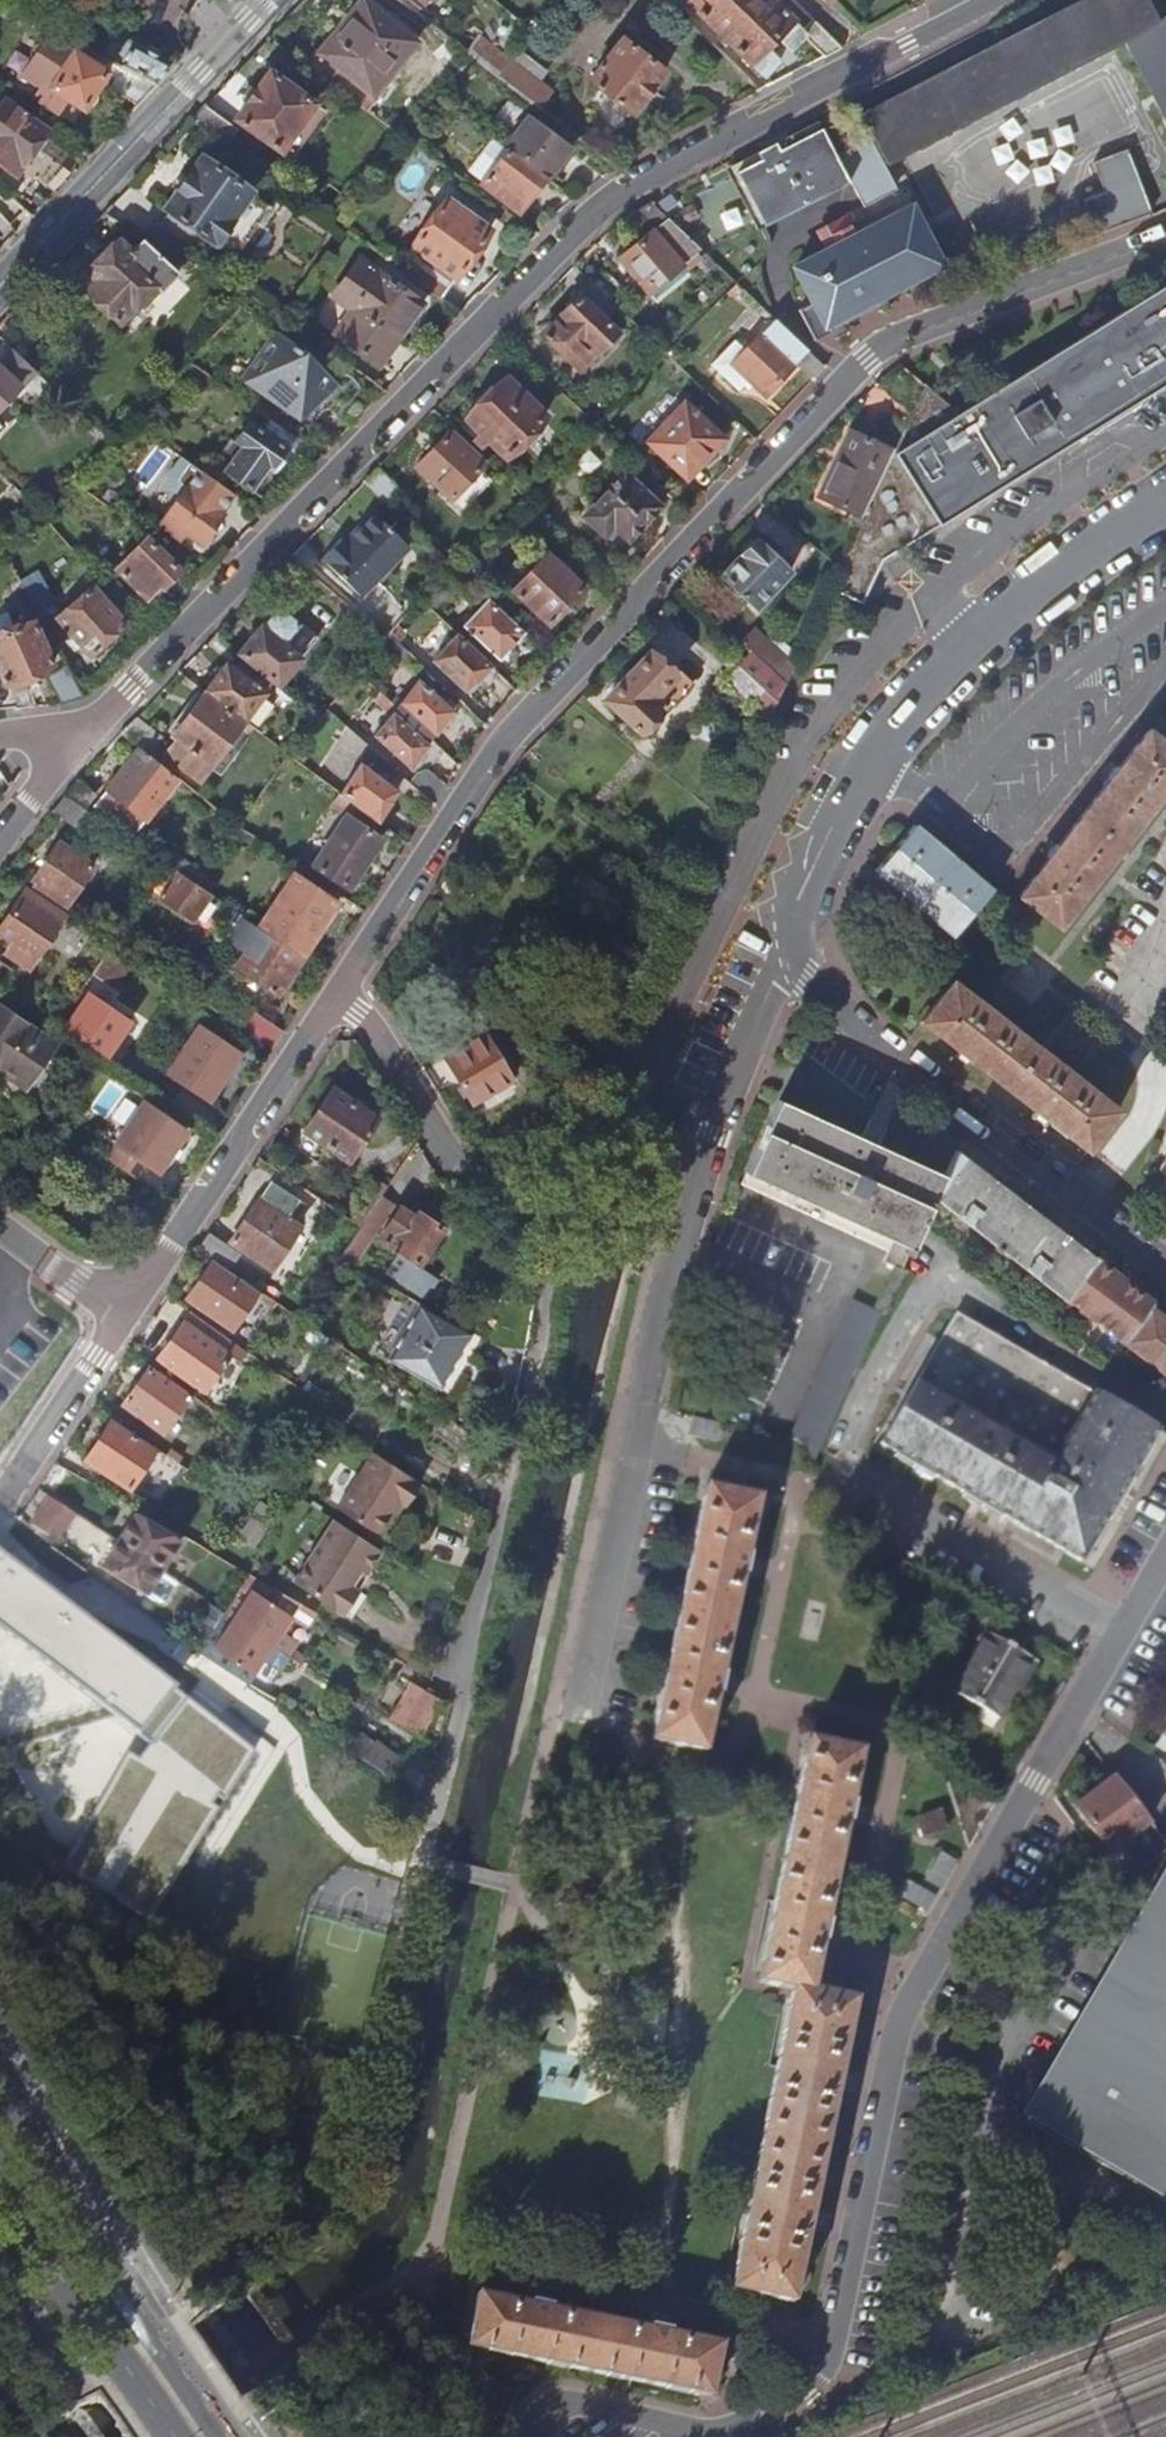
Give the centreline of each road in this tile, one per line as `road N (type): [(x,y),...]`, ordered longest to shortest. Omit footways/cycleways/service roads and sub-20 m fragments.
road 1 (residential): [(125,1310),(493,753),(871,353),(903,331),(1165,238)]
road 2 (residential): [(991,0),(600,210),(66,758)]
road 3 (residential): [(721,2432),(788,2404),(826,2365),(915,1985),(1165,1559)]
road 4 (residential): [(578,1718),(652,1354),(711,1133),(797,946)]
road 5 (residential): [(797,946),(798,899),(854,788),(906,713),(969,646),(1165,501)]
road 6 (residential): [(797,946),(806,980),(843,1018),(1165,1273)]
road 7 (primary): [(228,2436),(150,2327),(0,2079)]
road 8 (tertiary): [(270,0),(0,286)]
road 9 (primary): [(0,2180),(174,2436)]
road 10 (residential): [(1,1504),(125,1310)]
road 11 (residential): [(721,2432),(563,2405),(549,2412),(540,2436)]
road 12 (residential): [(125,1310),(0,1228)]

